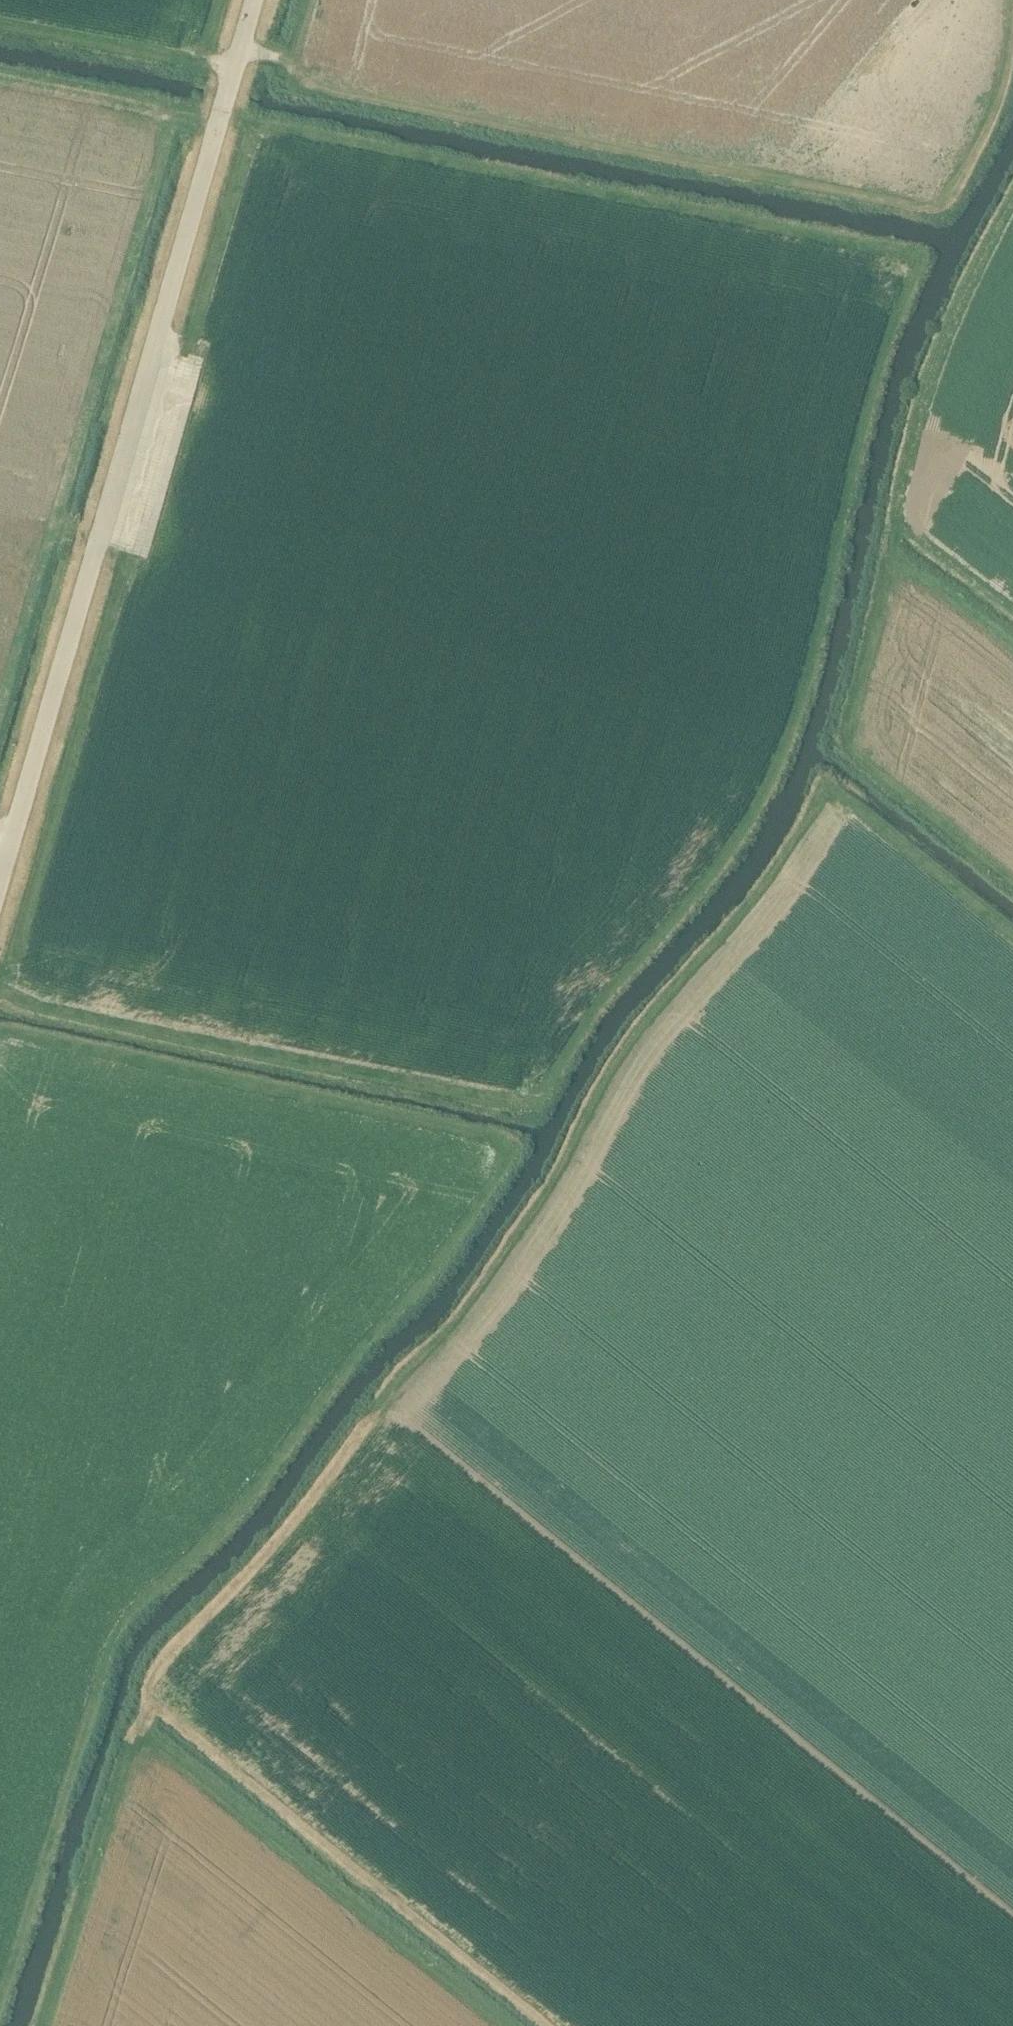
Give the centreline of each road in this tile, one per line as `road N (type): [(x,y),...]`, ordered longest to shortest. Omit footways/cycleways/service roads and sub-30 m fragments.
road 1 (unclassified): [(0,881),(254,0)]

